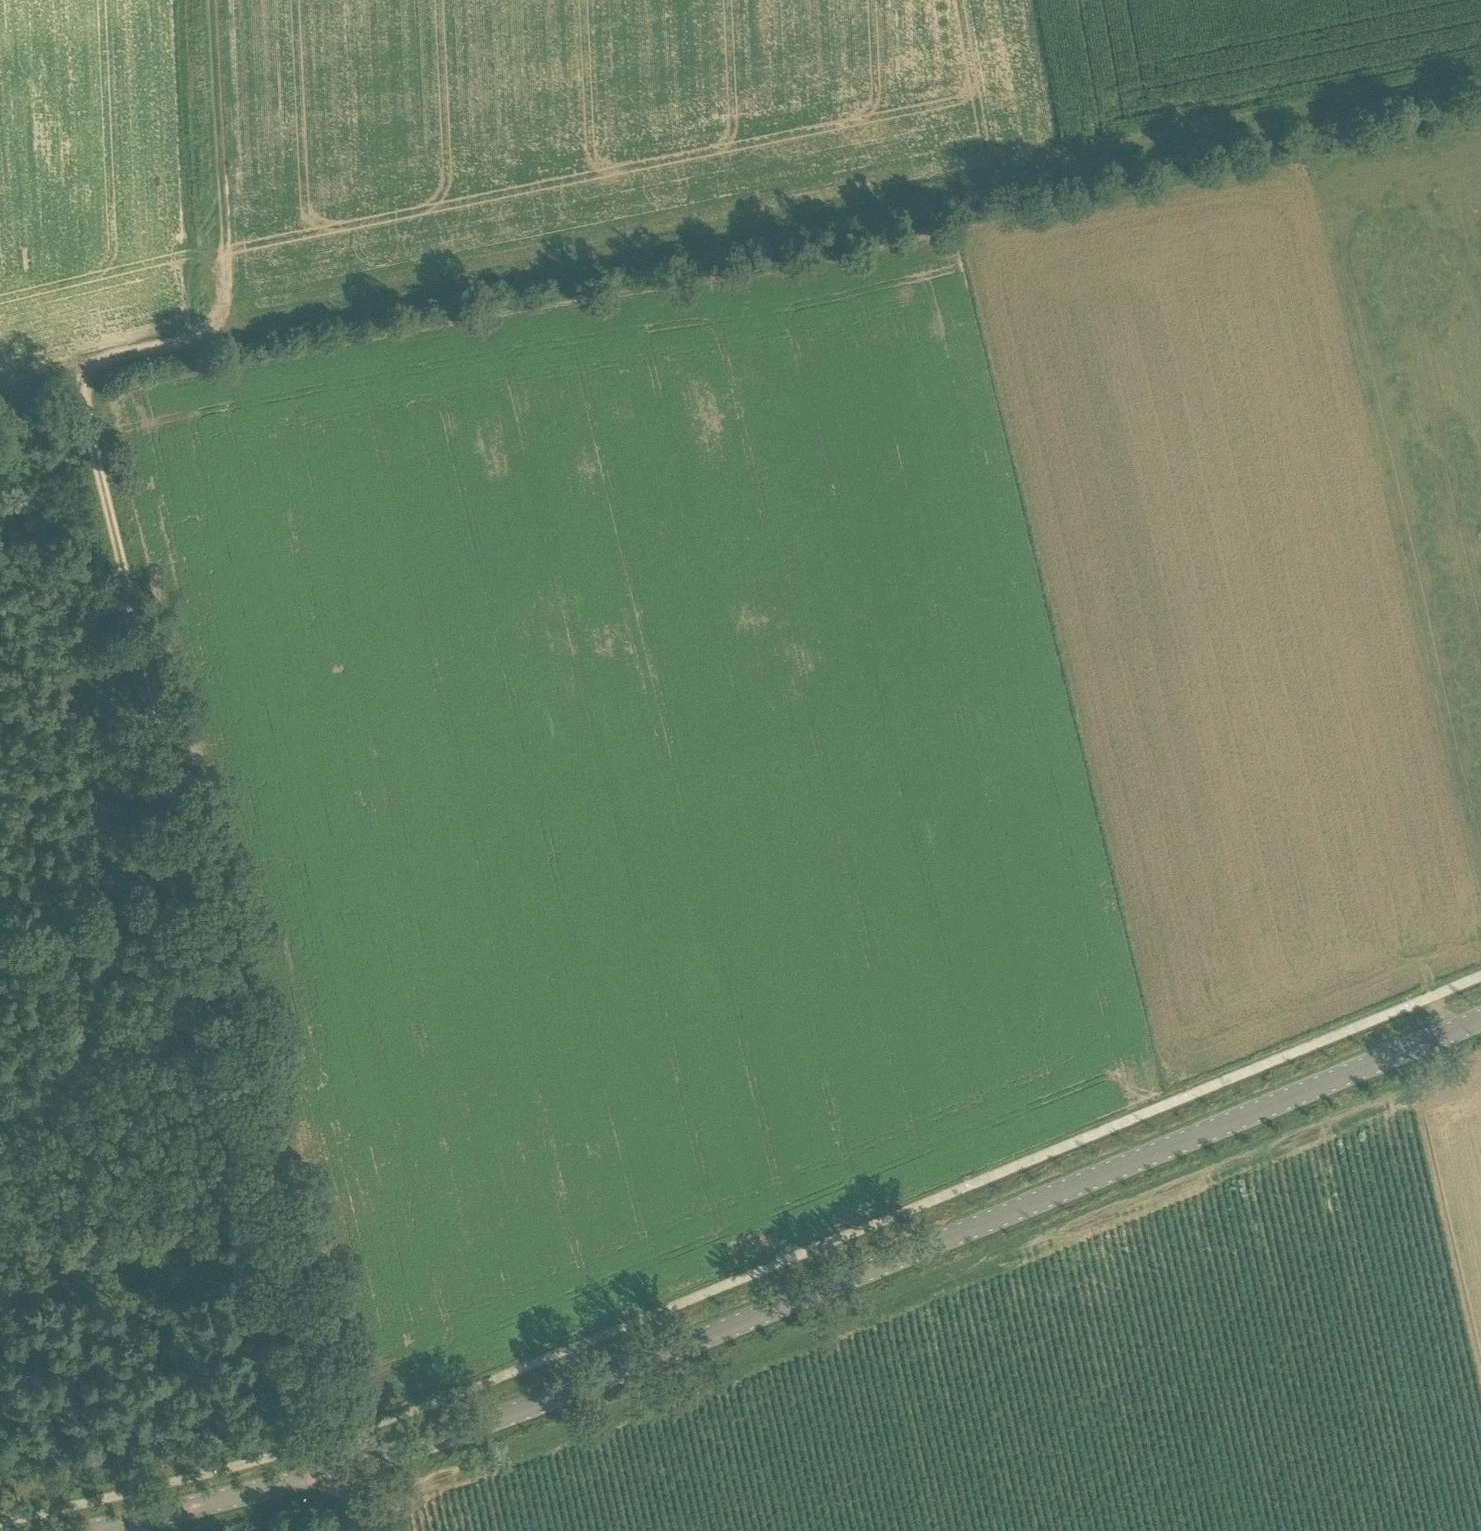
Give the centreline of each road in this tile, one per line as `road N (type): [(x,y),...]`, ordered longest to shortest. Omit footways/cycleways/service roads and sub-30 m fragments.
road 1 (tertiary): [(87,1530),(339,1470),(551,1398),(1480,1019)]
road 2 (track): [(197,870),(68,376),(225,342)]
road 3 (track): [(339,1470),(197,870)]
road 4 (track): [(197,870),(0,928)]

